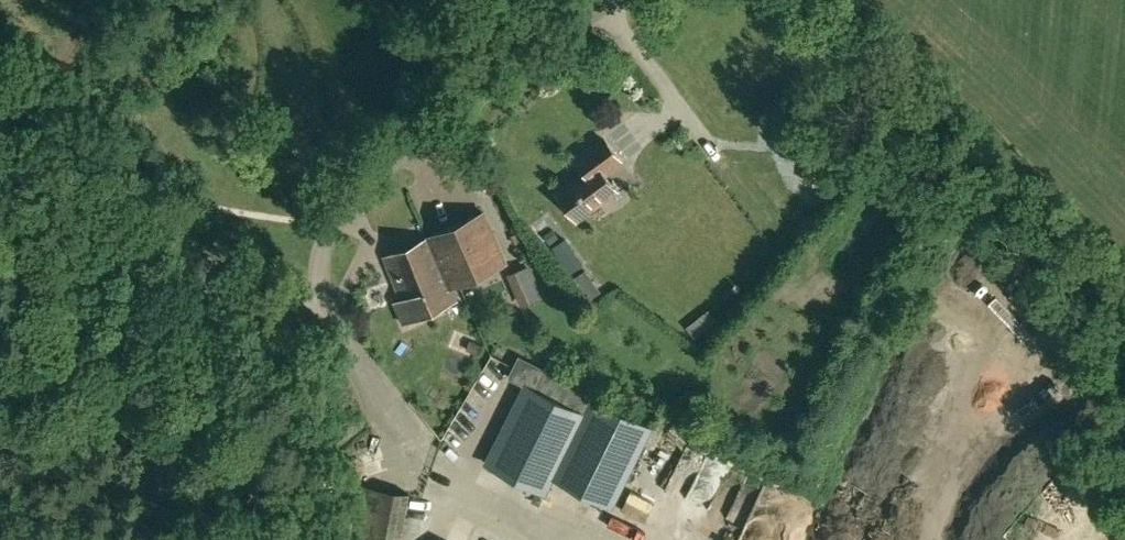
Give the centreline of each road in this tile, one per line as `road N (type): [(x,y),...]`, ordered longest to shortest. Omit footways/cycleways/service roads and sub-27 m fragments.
road 1 (unclassified): [(339,334),(310,265),(327,188),(598,0)]

